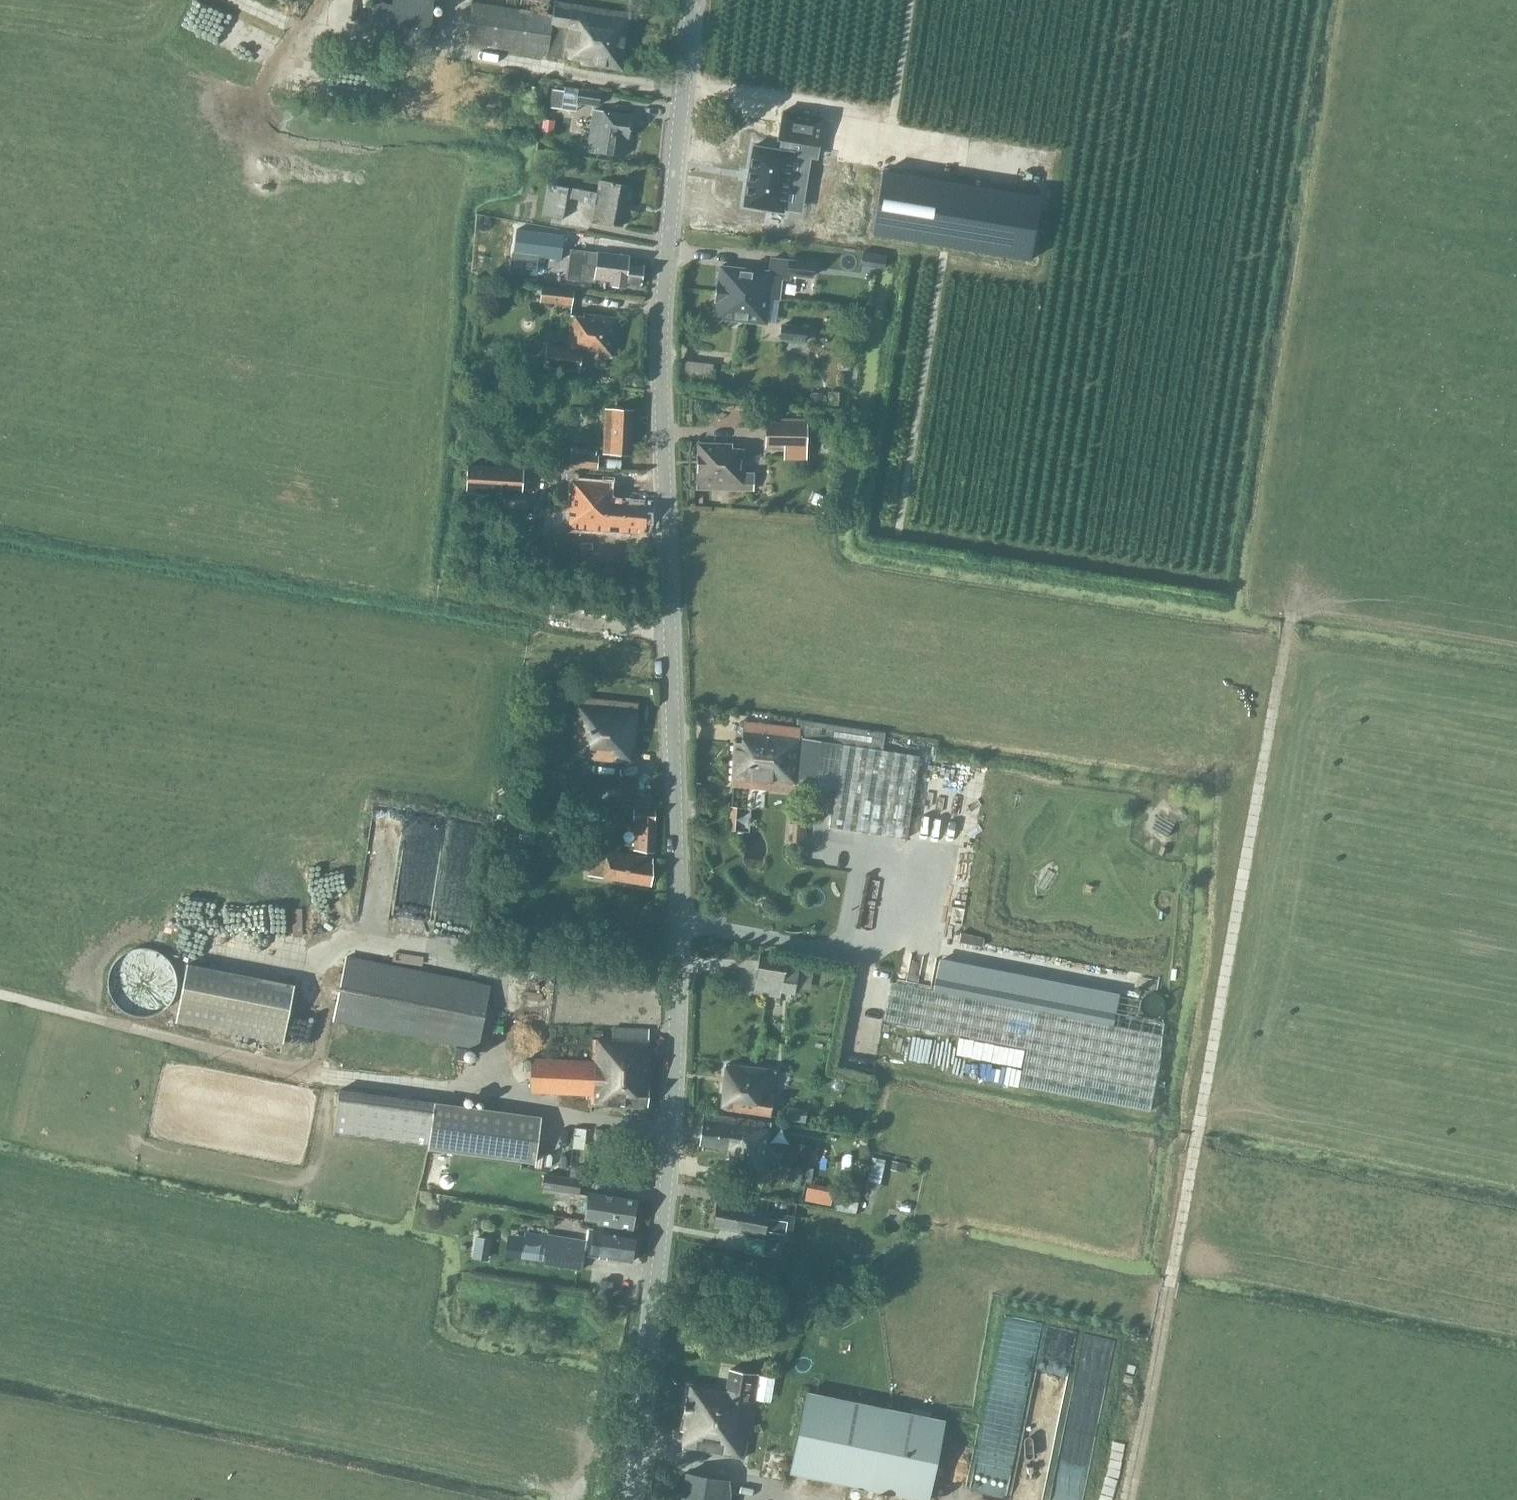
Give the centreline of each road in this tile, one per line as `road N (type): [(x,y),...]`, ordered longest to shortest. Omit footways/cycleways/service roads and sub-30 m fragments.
road 1 (tertiary): [(631,1499),(679,1038),(662,334),(694,0)]
road 2 (track): [(1122,1499),(1175,1256),(1292,606)]
road 3 (track): [(0,990),(335,1069),(671,1128)]
road 4 (track): [(387,588),(672,638)]

